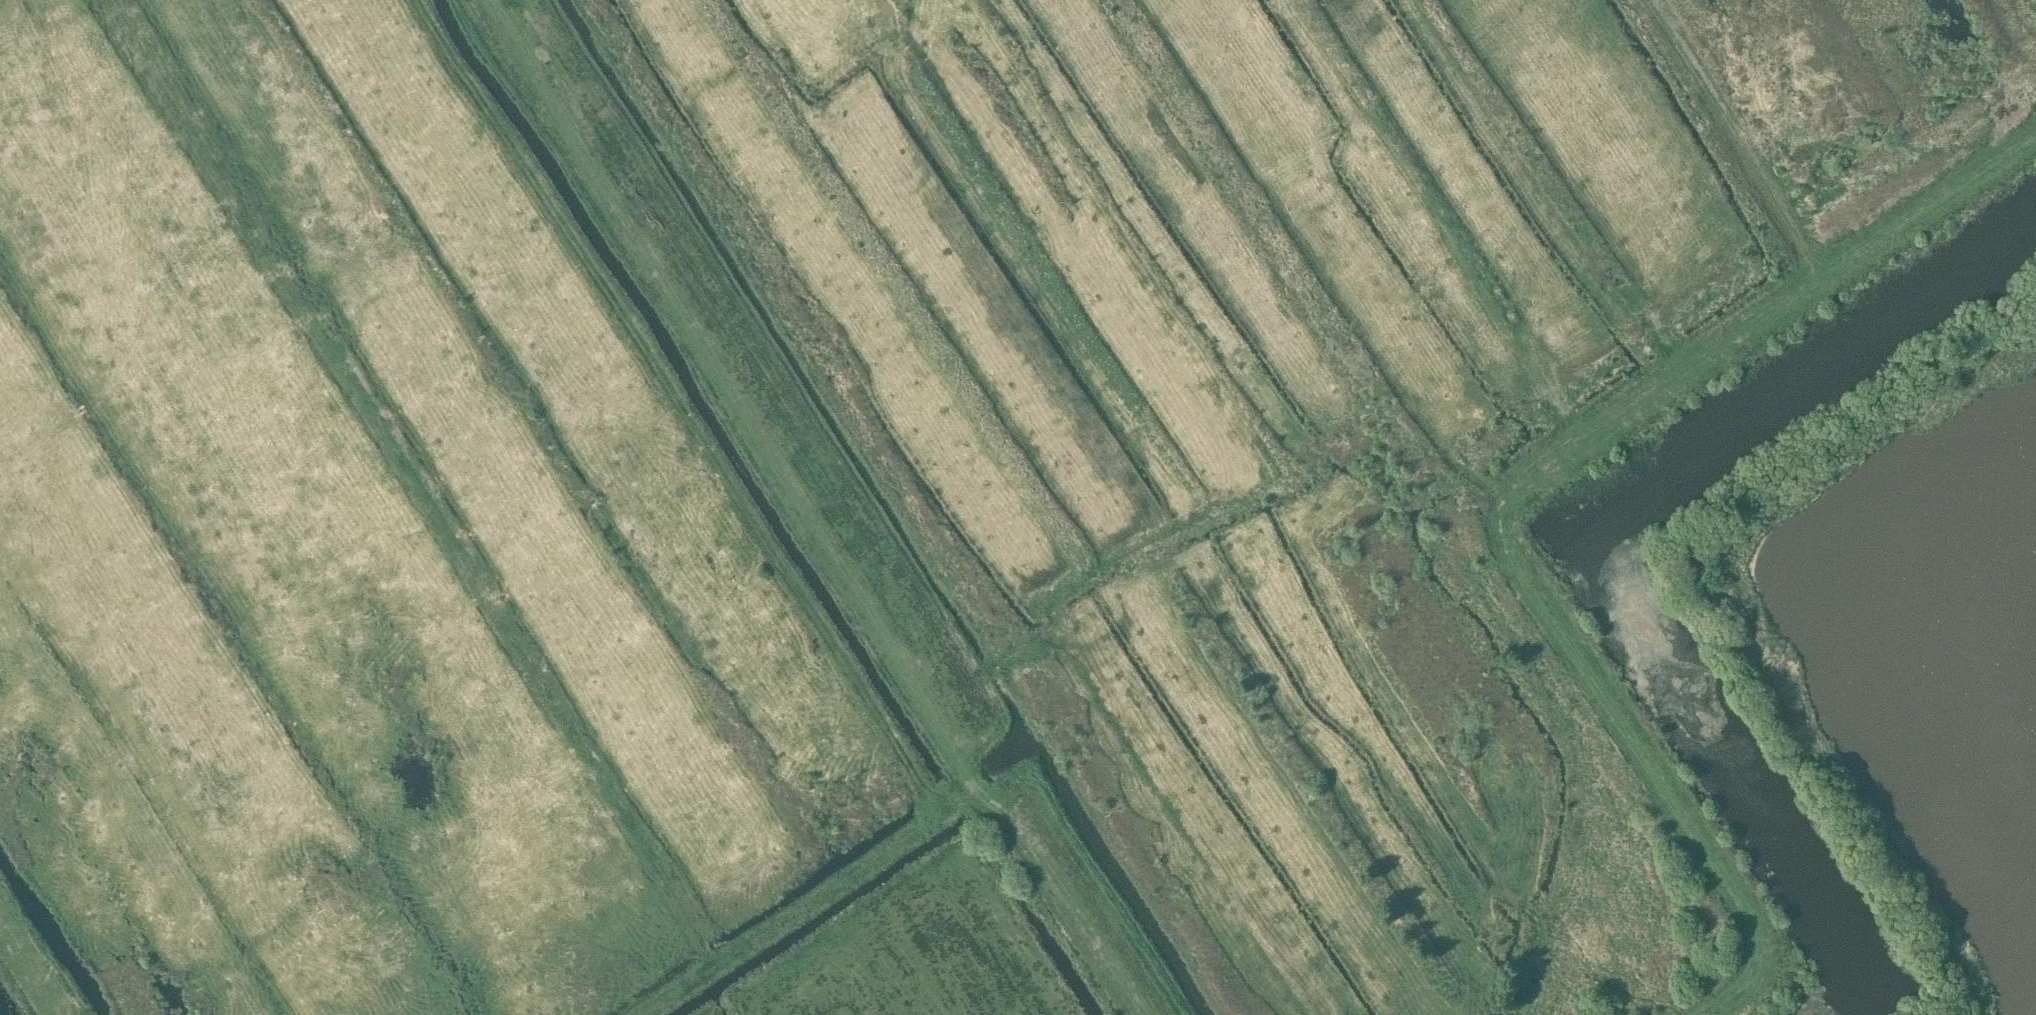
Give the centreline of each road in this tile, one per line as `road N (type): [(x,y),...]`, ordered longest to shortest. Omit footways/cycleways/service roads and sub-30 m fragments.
road 1 (track): [(638,1014),(927,825),(932,804),(416,0)]
road 2 (track): [(1646,0),(1809,265)]

